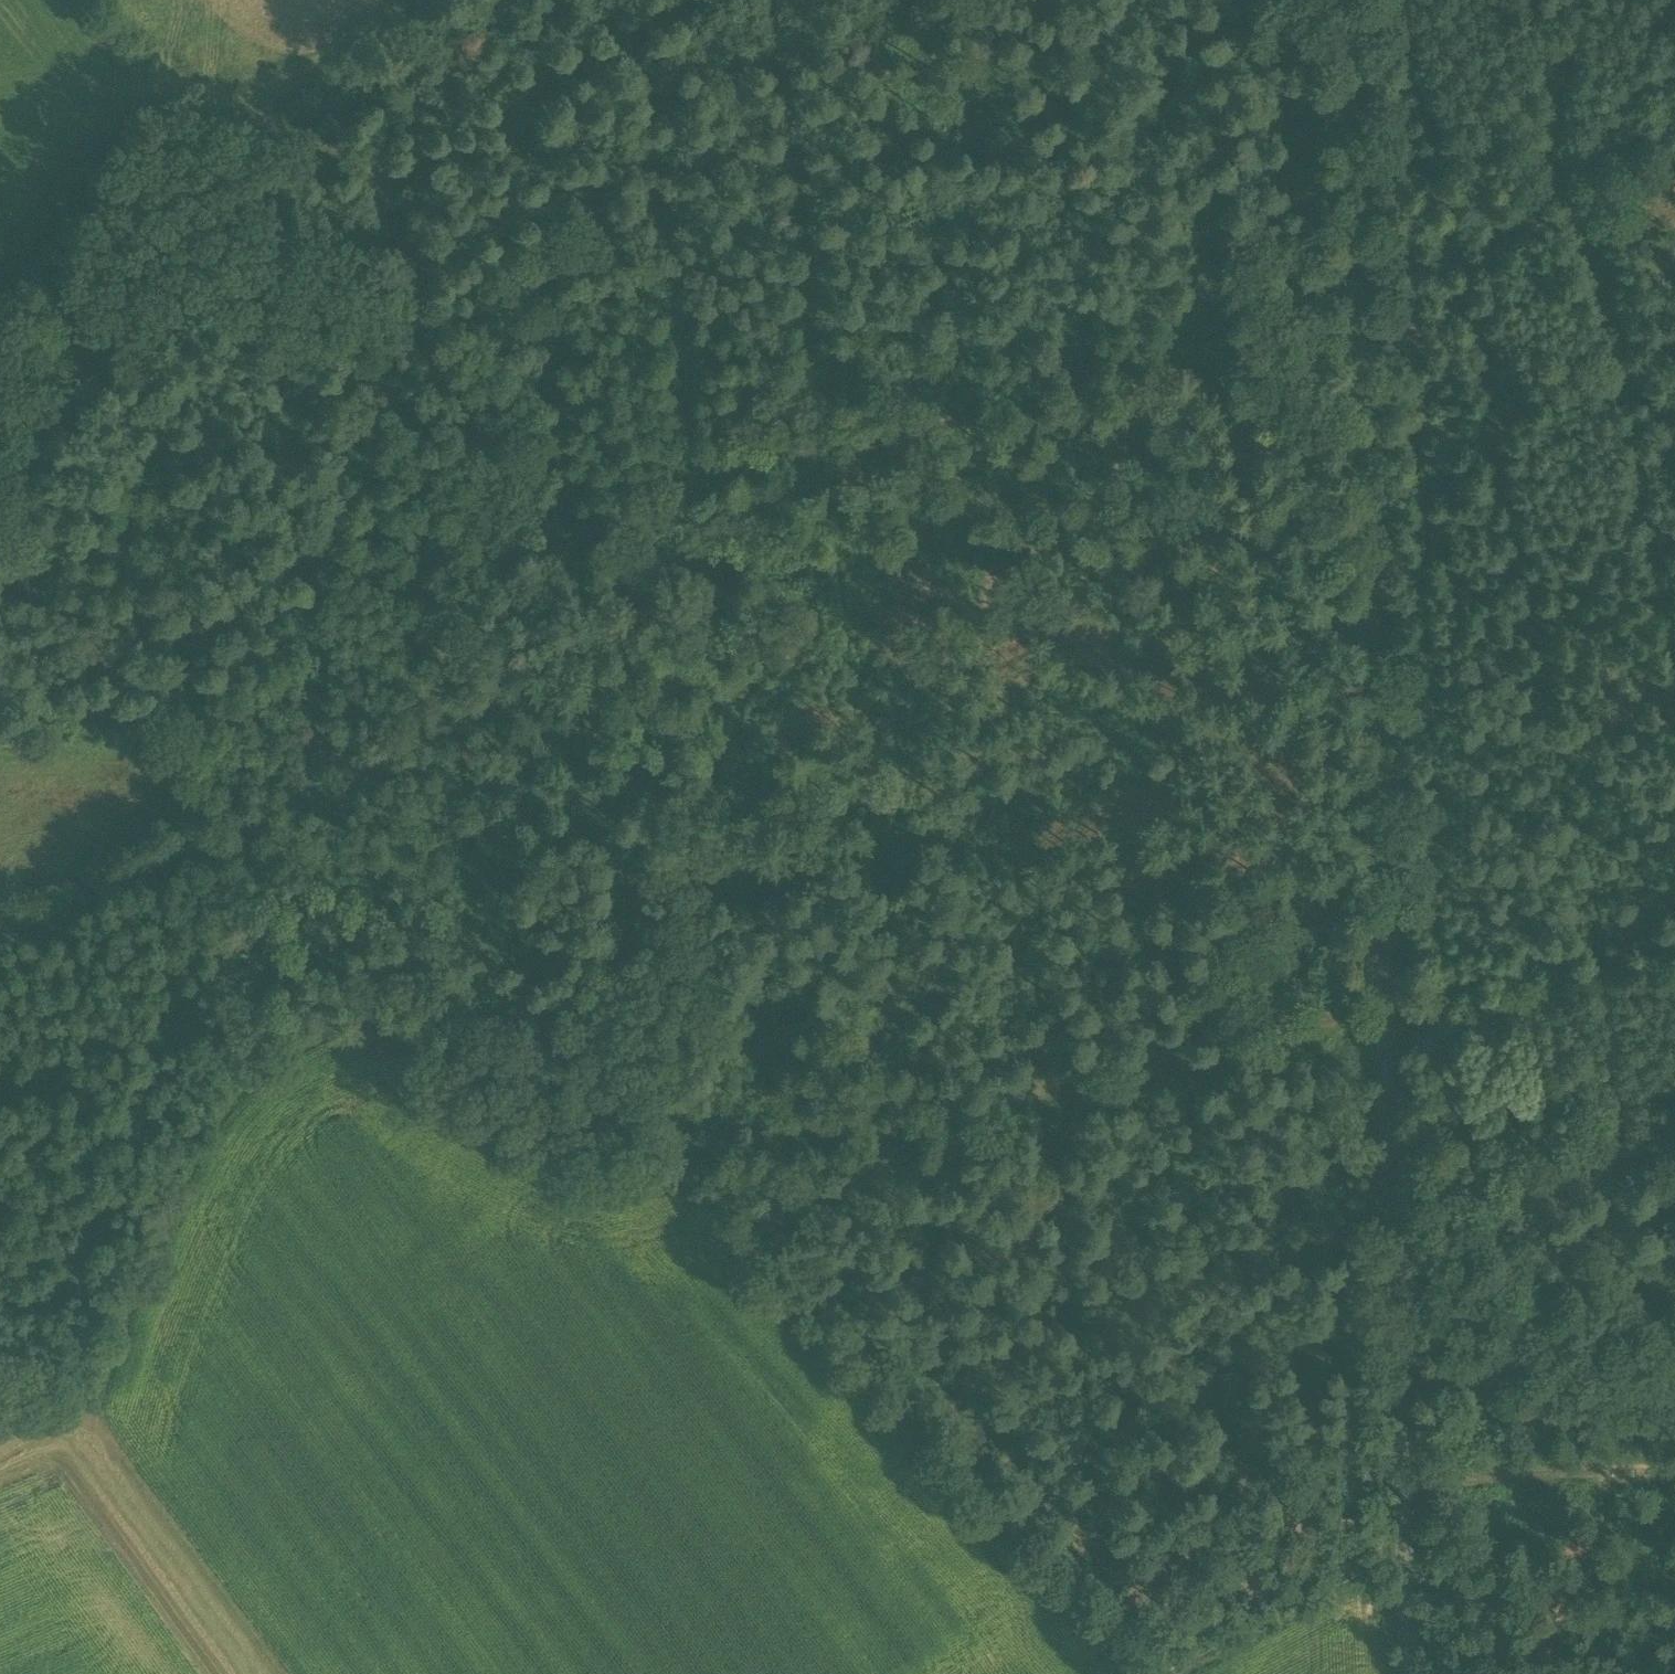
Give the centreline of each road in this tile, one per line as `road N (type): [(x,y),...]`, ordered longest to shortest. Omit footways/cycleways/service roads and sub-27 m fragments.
road 1 (tertiary): [(1344,0),(1410,1673)]
road 2 (track): [(0,414),(676,0)]
road 3 (track): [(1402,1473),(1674,1460)]

